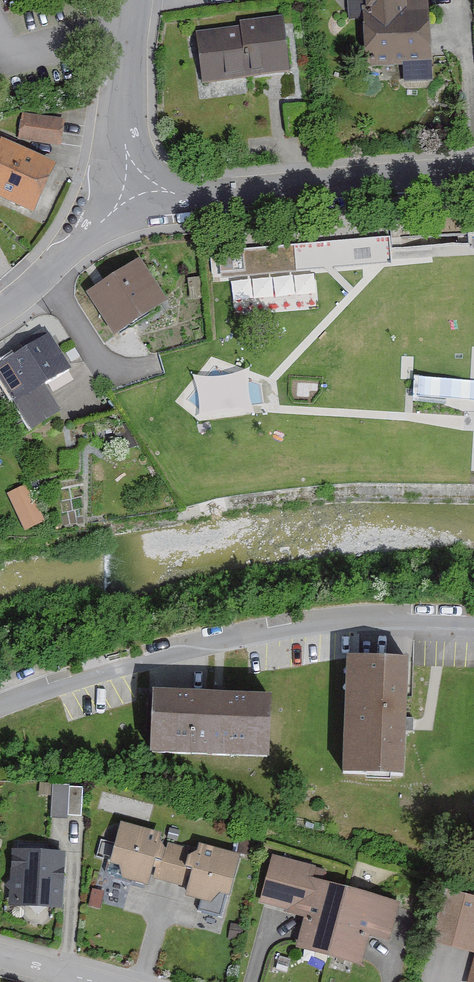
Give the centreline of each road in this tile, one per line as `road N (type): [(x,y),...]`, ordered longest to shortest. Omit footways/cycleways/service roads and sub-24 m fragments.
road 1 (residential): [(0,711),(186,654),(333,624),(473,624)]
road 2 (residential): [(473,171),(213,193),(140,189)]
road 3 (trunk): [(473,266),(342,0)]
road 4 (residential): [(131,0),(122,134),(140,189)]
road 5 (residential): [(140,189),(0,308)]

